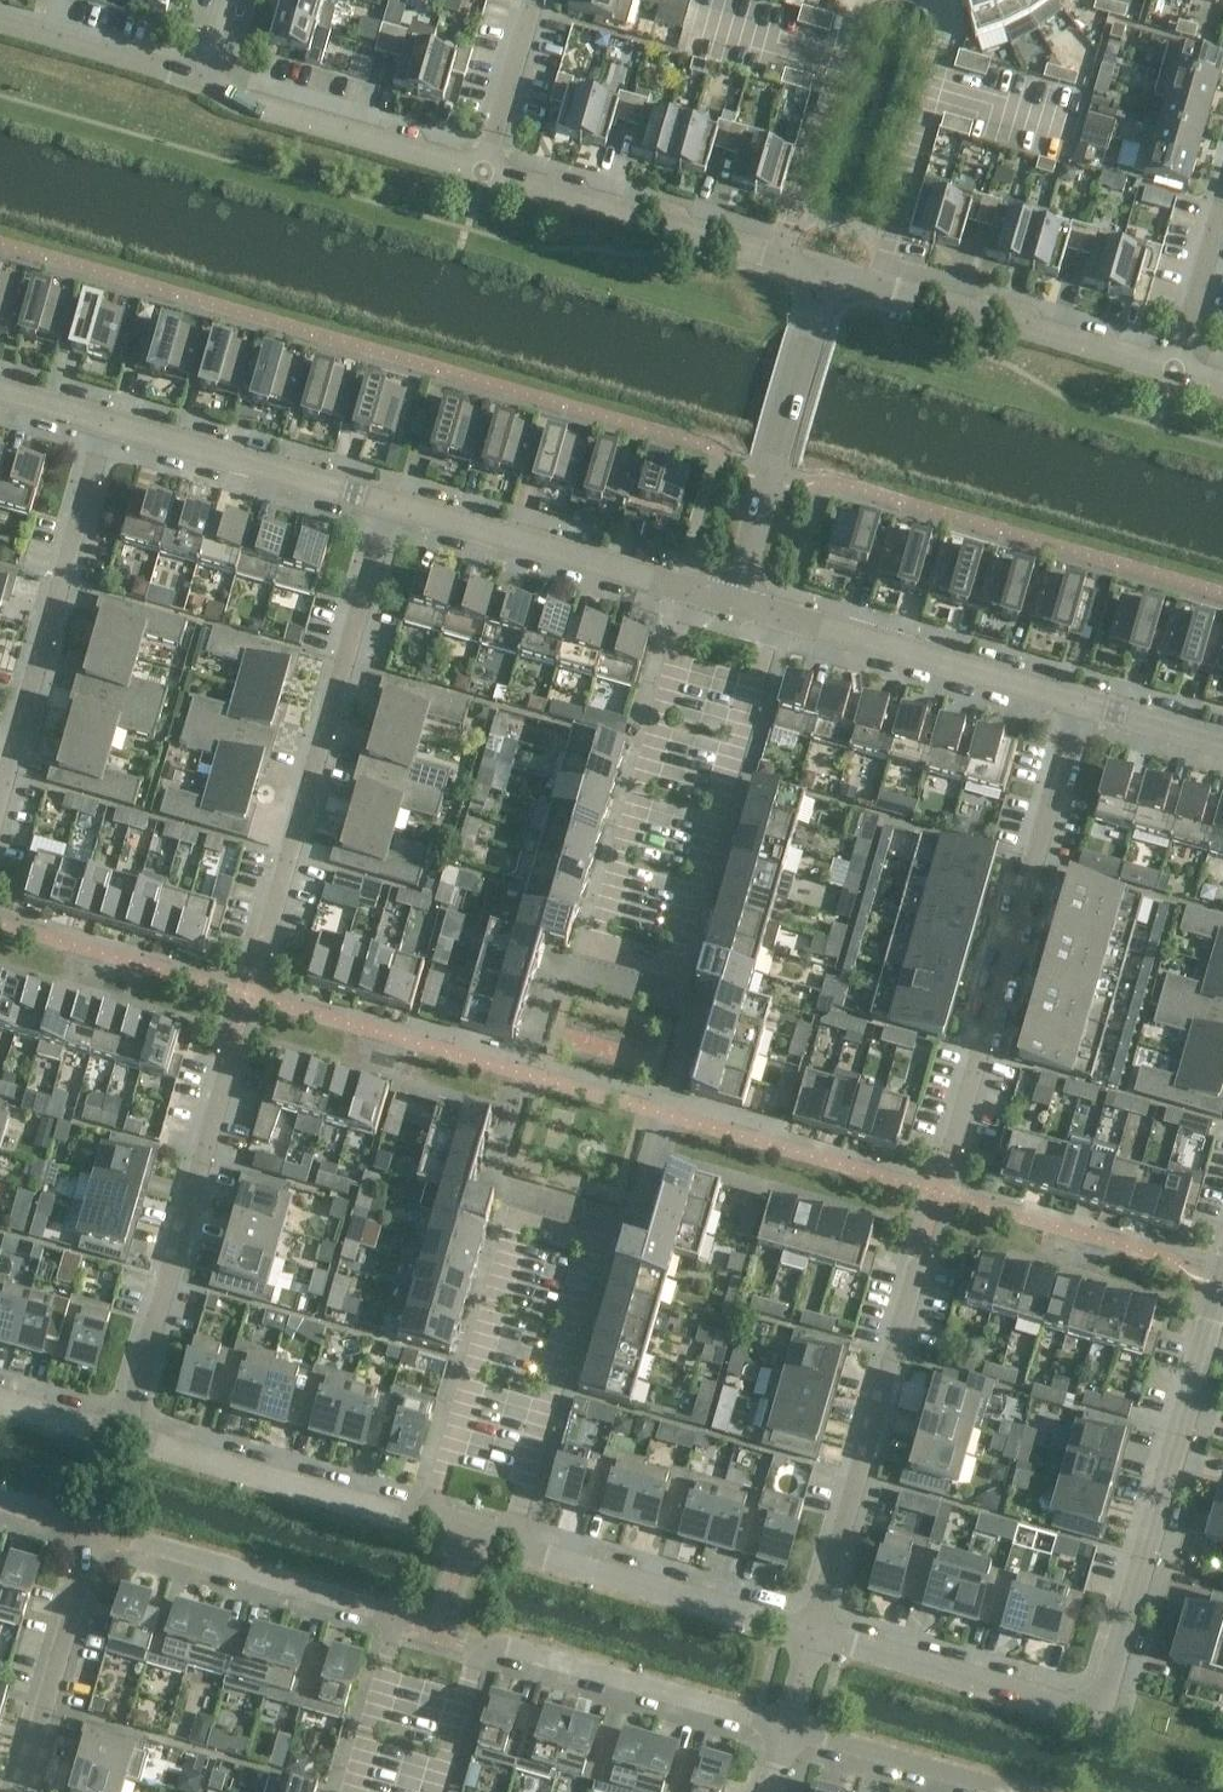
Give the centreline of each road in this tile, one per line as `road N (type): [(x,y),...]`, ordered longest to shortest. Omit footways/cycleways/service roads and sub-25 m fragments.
road 1 (residential): [(695,591),(592,945),(671,968),(774,614)]
road 2 (unclassified): [(1222,1278),(1100,1701),(1065,1708),(810,1635)]
road 3 (residential): [(508,1543),(594,1243),(515,1220),(429,1521)]
road 4 (residential): [(95,1529),(389,1616),(393,1628),(346,1791)]
road 5 (residential): [(389,504),(258,956)]
road 6 (residential): [(1079,702),(950,1152)]
road 7 (residential): [(438,1791),(478,1652),(490,1645),(787,1727)]
road 8 (residential): [(229,1060),(122,1438)]
road 9 (residential): [(810,1635),(918,1259)]
road 10 (residential): [(0,792),(107,423)]
road 11 (unclassified): [(733,602),(828,271)]
road 12 (unclassified): [(389,504),(695,591)]
road 13 (unclassified): [(429,1521),(122,1438)]
road 14 (unclassified): [(774,614),(1079,702)]
road 15 (unclassified): [(810,1635),(508,1543)]
road 16 (tertiary): [(1173,370),(875,284)]
road 17 (tertiary): [(780,257),(483,171)]
road 18 (tertiary): [(483,171),(237,100),(202,82)]
road 19 (unclassified): [(107,423),(389,504)]
road 20 (residential): [(19,1791),(95,1529)]
road 21 (residential): [(875,284),(941,50)]
road 22 (residential): [(780,257),(847,24)]
road 23 (residential): [(787,1727),(1014,1791)]
road 24 (unclassified): [(202,82),(0,23)]
road 25 (residential): [(1173,370),(1222,195)]
road 26 (residential): [(483,171),(532,0)]
road 27 (unclassified): [(1079,702),(1222,743)]
road 28 (unclassified): [(122,1438),(0,1403)]

